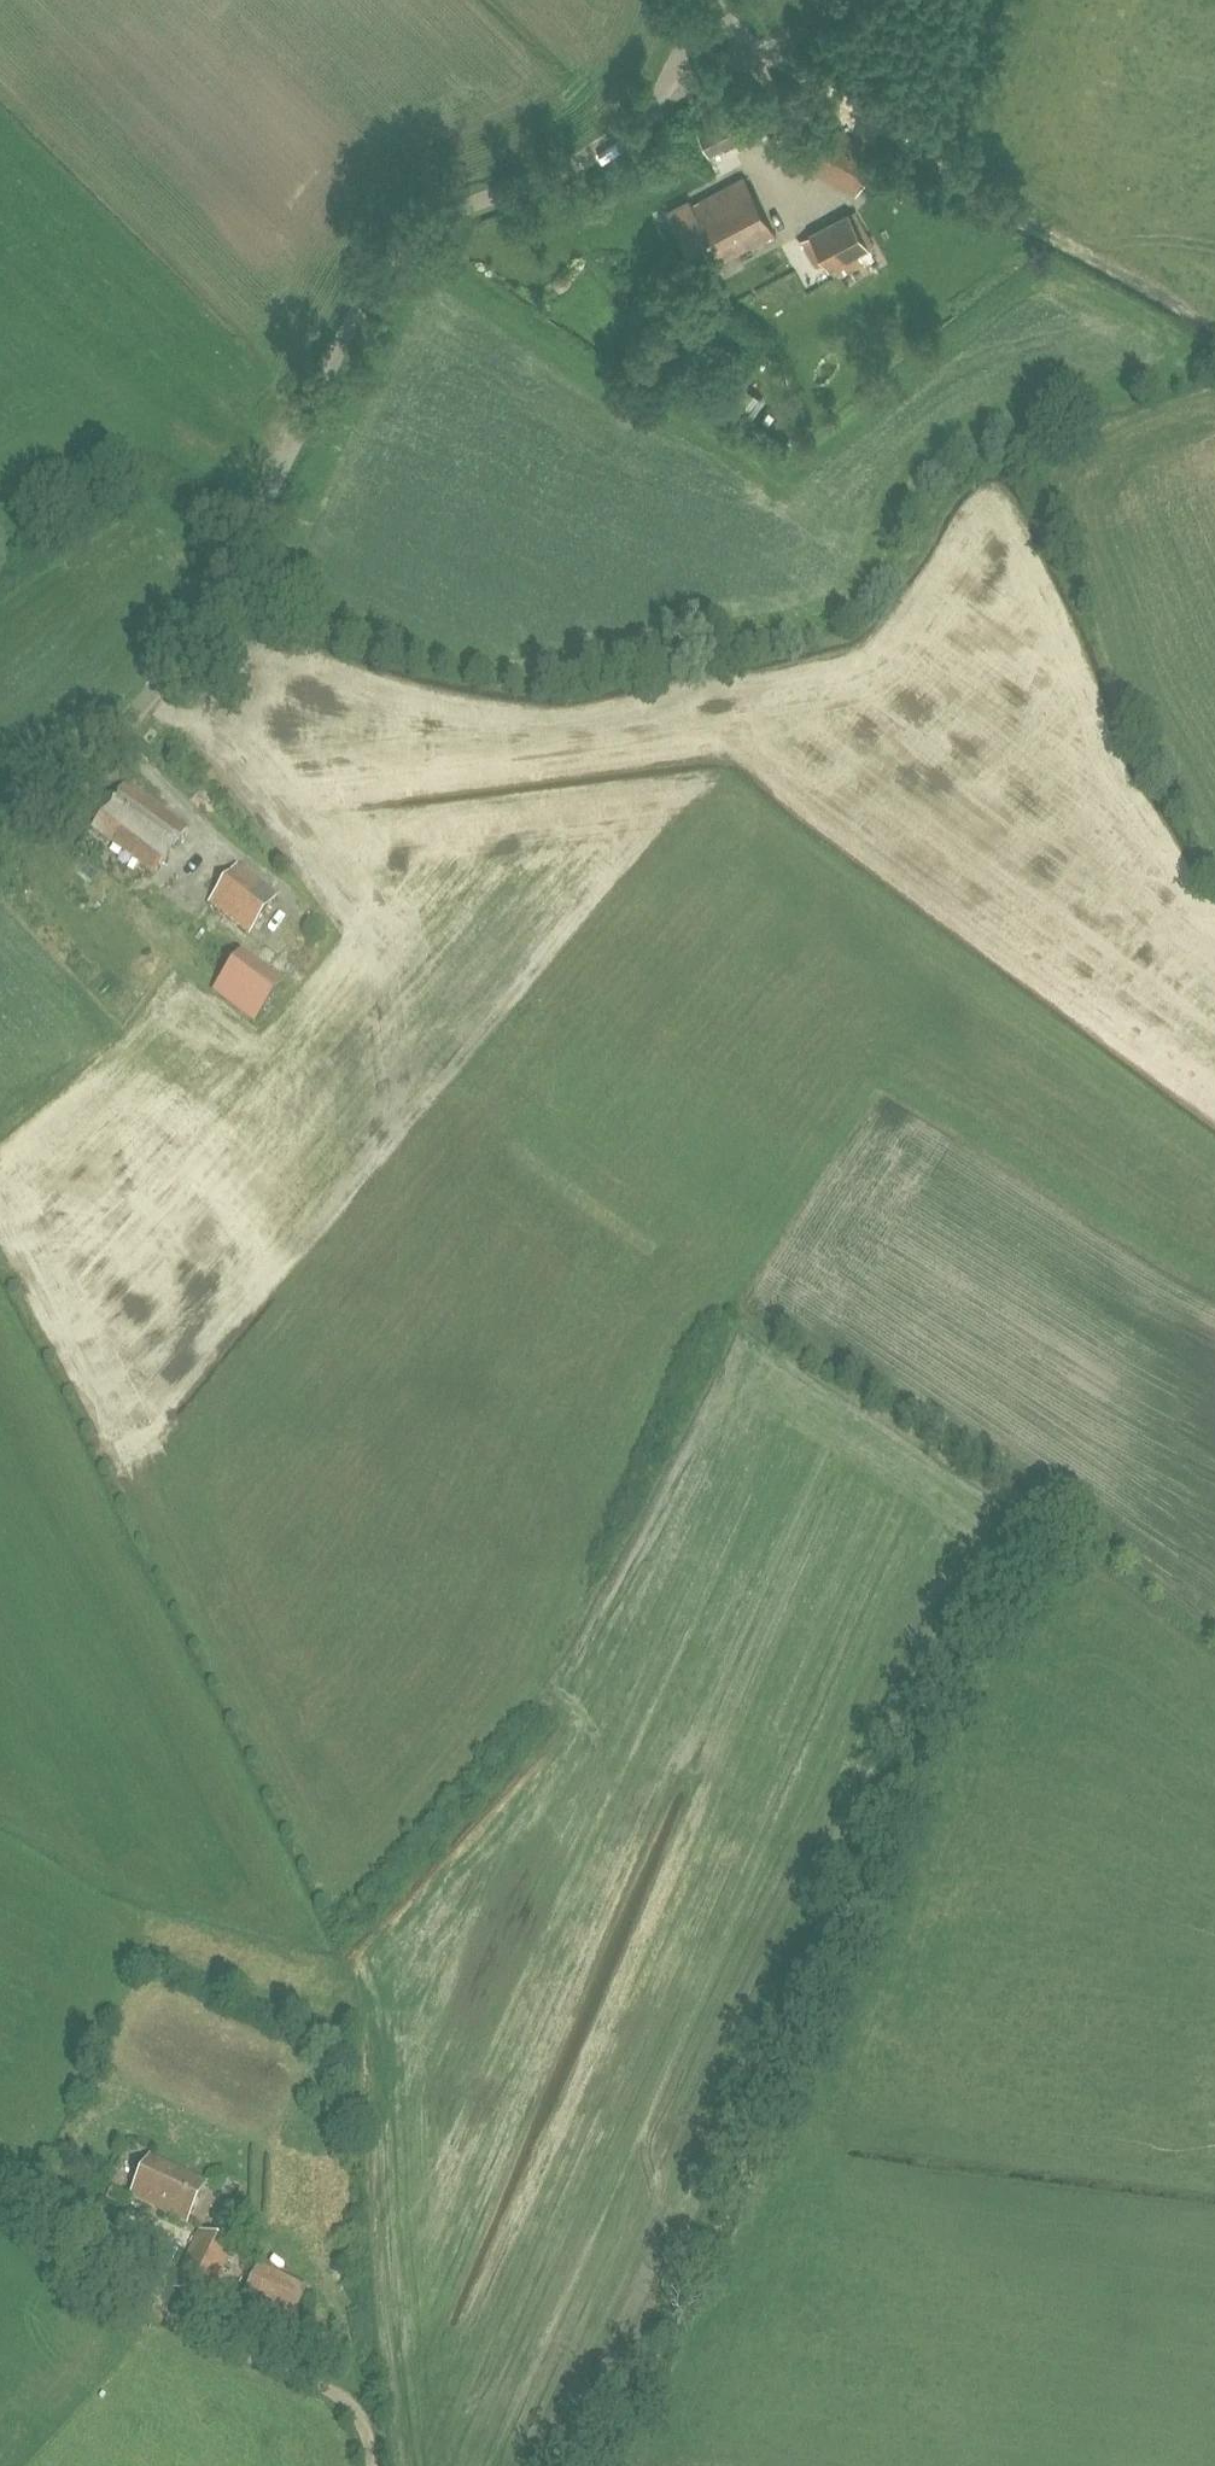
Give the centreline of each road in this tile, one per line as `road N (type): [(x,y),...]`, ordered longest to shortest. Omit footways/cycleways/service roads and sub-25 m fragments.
road 1 (unclassified): [(0,822),(110,748),(211,612),(404,253),(628,132),(662,96),(701,0)]
road 2 (track): [(763,53),(973,194),(1172,303),(1214,336)]

